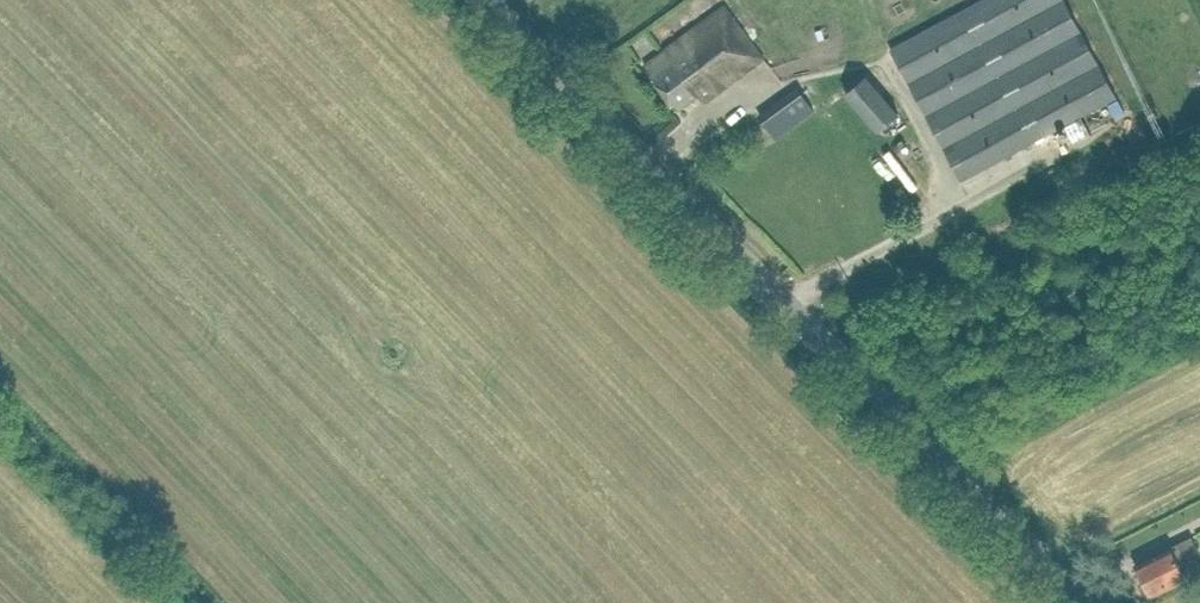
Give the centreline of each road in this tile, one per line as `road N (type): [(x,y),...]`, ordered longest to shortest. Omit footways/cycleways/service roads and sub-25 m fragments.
road 1 (unclassified): [(1090,602),(489,0)]

